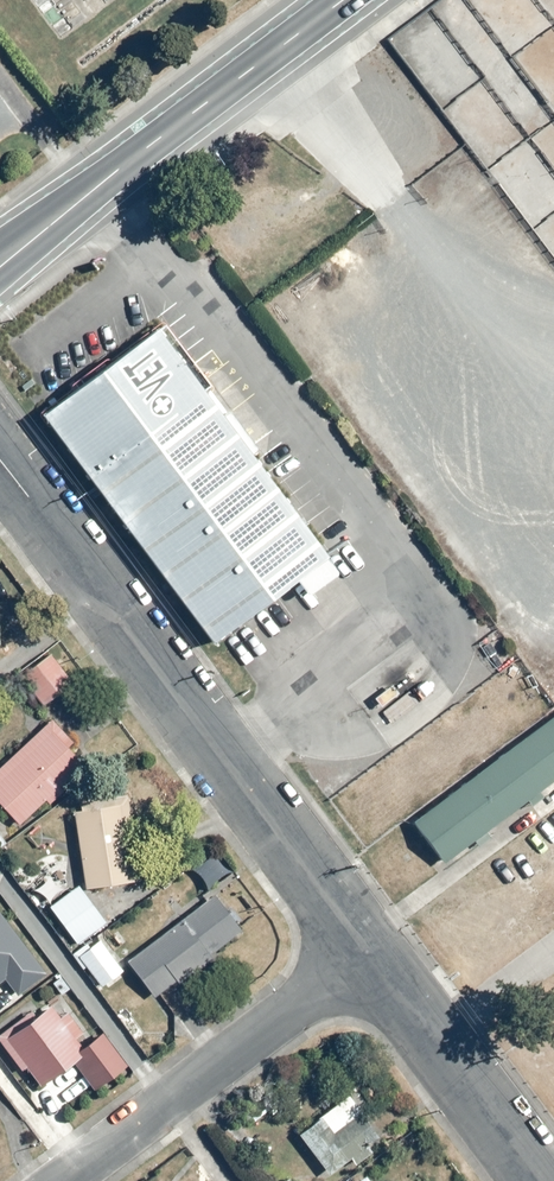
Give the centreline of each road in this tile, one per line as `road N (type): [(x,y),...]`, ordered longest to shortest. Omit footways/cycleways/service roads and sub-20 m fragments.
road 1 (residential): [(367,957),(0,464)]
road 2 (secondary): [(0,258),(341,0)]
road 3 (residential): [(67,1180),(367,957)]
road 4 (residential): [(536,1180),(367,957)]

